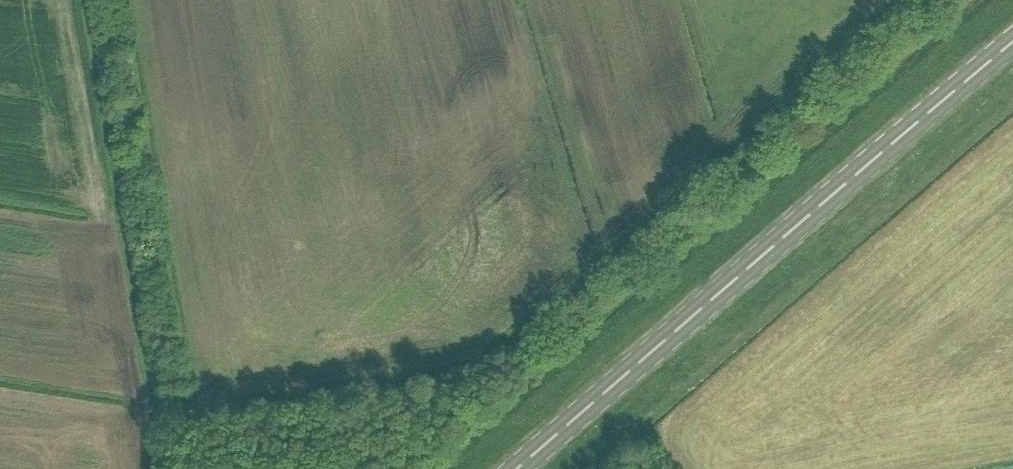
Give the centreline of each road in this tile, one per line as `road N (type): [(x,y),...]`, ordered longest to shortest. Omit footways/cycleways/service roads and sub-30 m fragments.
road 1 (primary): [(505,468),(1012,30)]

